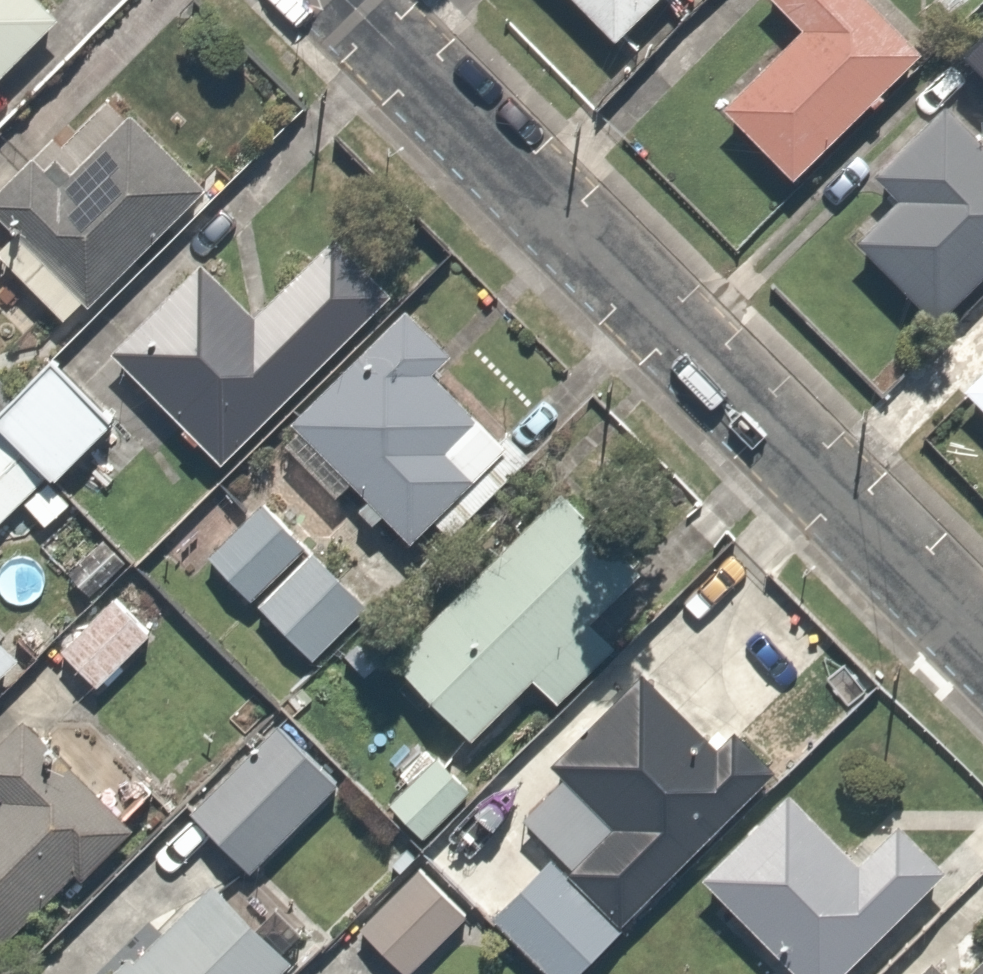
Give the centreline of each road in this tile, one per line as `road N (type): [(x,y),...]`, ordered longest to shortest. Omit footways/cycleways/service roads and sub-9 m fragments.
road 1 (residential): [(344,0),(982,645)]

